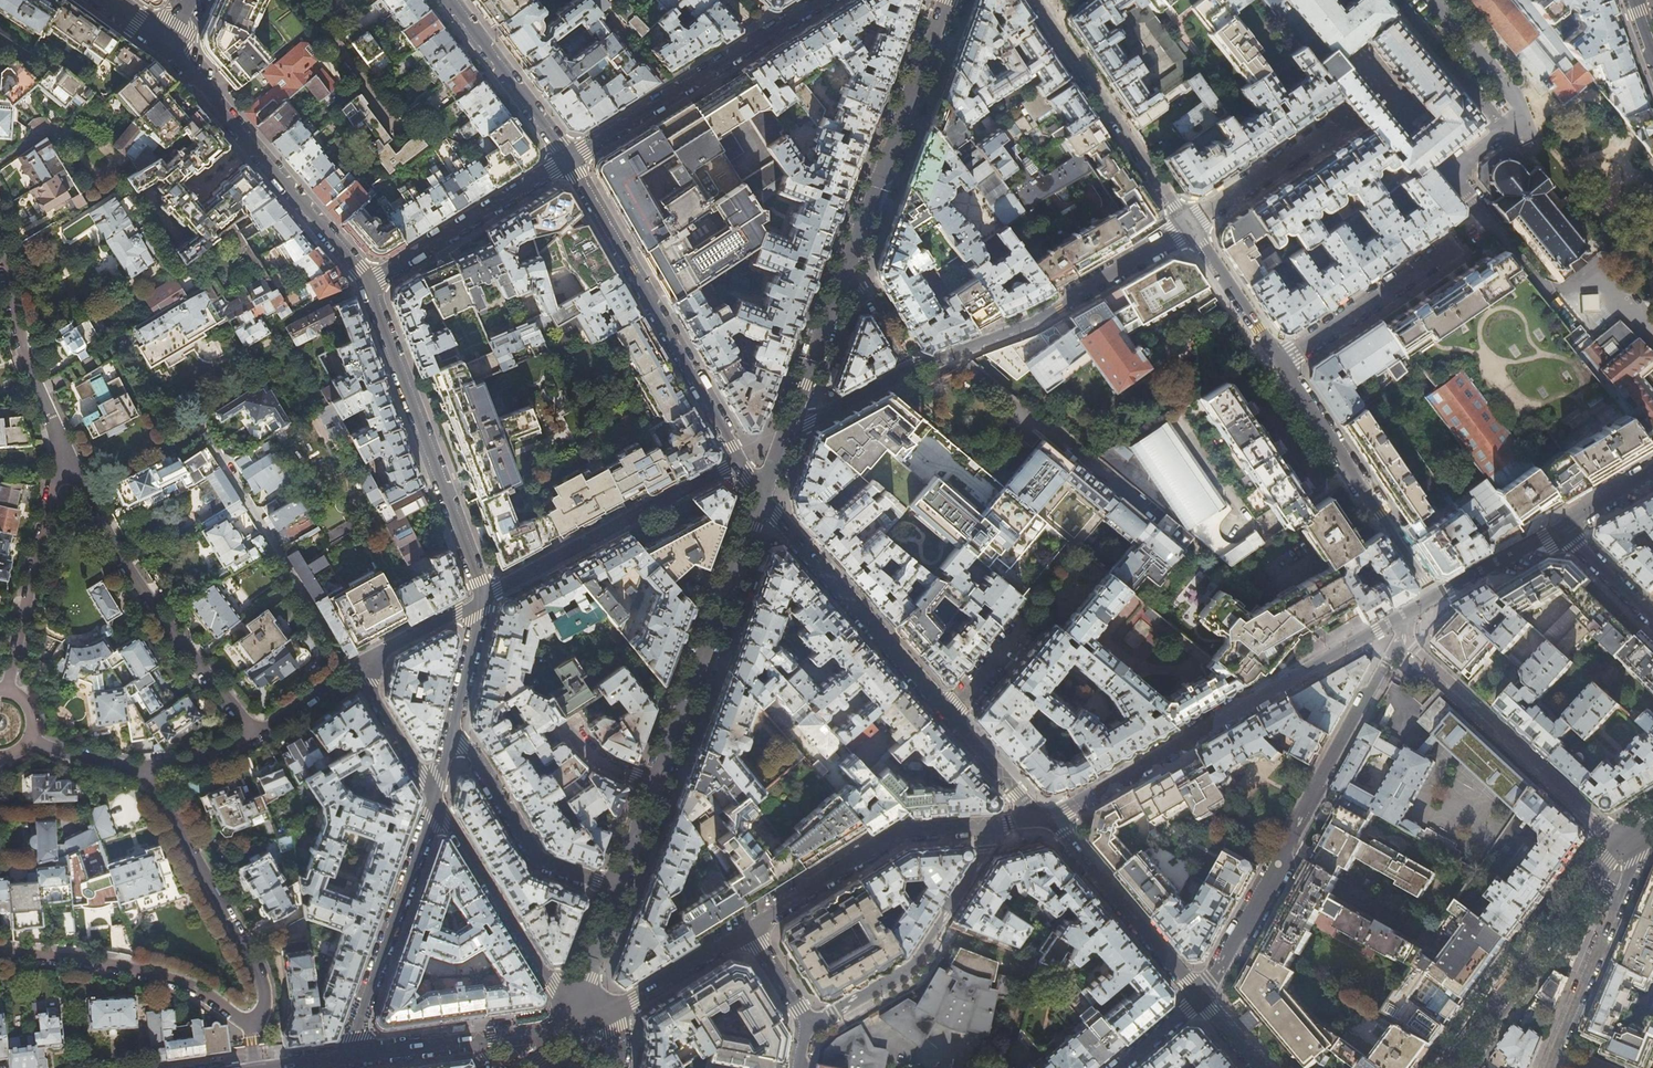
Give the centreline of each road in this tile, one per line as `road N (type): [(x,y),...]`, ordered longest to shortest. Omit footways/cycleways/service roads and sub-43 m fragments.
road 1 (tertiary): [(1558,527),(1049,821)]
road 2 (residential): [(61,443),(118,554),(256,734)]
road 3 (residential): [(738,462),(568,158)]
road 4 (residential): [(368,282),(483,598)]
road 5 (tertiary): [(1049,821),(900,833),(749,929)]
road 6 (residential): [(908,370),(1032,321),(1187,228)]
road 7 (residential): [(166,47),(368,282)]
road 8 (tertiary): [(653,783),(762,495)]
road 9 (residential): [(820,0),(568,158)]
road 10 (residential): [(252,1029),(264,1006),(260,974),(140,769)]
road 11 (residential): [(738,462),(483,598)]
road 12 (residential): [(947,714),(762,495)]
road 13 (tertiary): [(847,269),(946,0)]
road 14 (residential): [(434,797),(366,669),(383,651),(483,598)]
road 15 (residential): [(434,797),(344,1058)]
road 16 (residential): [(1187,228),(1034,0)]
road 17 (residential): [(586,1017),(552,984),(434,797)]
road 18 (residential): [(252,1029),(198,990),(150,975),(0,954)]
road 19 (residential): [(61,443),(6,689)]
road 20 (residential): [(452,724),(537,860),(614,891)]
road 21 (tertiary): [(1591,879),(1449,1067)]
road 22 (residential): [(568,158),(368,282)]
road 23 (residential): [(1199,998),(1049,821)]
road 24 (residential): [(0,232),(30,369),(61,443)]
road 25 (residential): [(1278,363),(1455,244)]
road 26 (residential): [(568,158),(449,0)]
road 27 (residential): [(1278,363),(1383,519)]
road 28 (residential): [(1187,228),(1341,121)]
road 29 (tertiary): [(749,929),(634,1001),(586,1017)]
road 30 (residential): [(1620,899),(1549,1067)]
road 31 (tertiary): [(785,434),(847,269)]
road 32 (residential): [(1281,849),(1199,998)]
road 33 (residential): [(1187,228),(1278,363)]
road 34 (residential): [(749,929),(810,1025),(801,1067)]
road 35 (residential): [(1049,821),(947,714)]
road 36 (residential): [(785,434),(908,370)]
road 37 (tertiary): [(475,1039),(344,1058)]
road 38 (residential): [(1558,527),(1652,620)]
road 39 (tertiary): [(586,1017),(586,973),(614,891)]
road 40 (residential): [(483,598),(452,724)]
road 41 (residential): [(947,714),(1025,620)]
road 42 (residential): [(140,769),(211,755),(256,734)]

